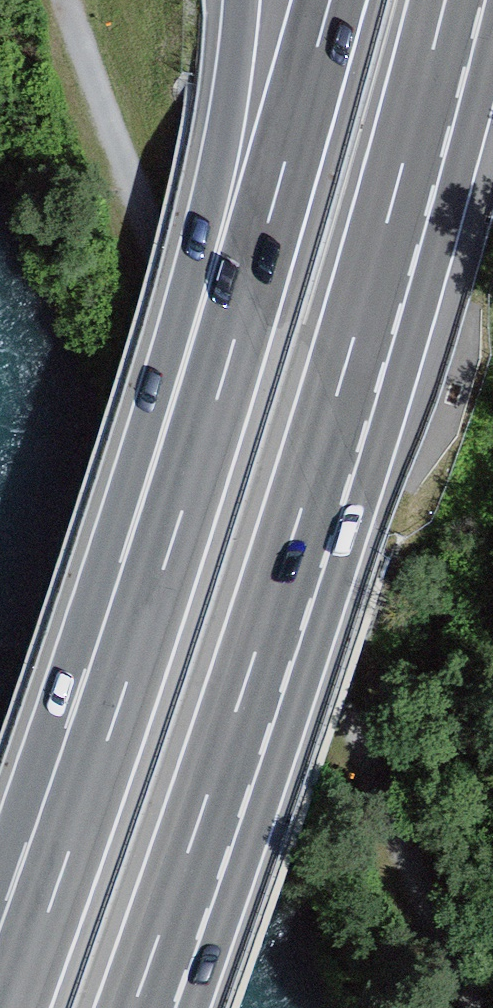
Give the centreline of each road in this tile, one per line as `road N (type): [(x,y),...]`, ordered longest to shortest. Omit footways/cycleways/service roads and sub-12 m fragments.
road 1 (motorway): [(134,1007),(331,416),(446,0)]
road 2 (motorway): [(330,0),(162,571)]
road 3 (motorway): [(241,0),(162,571)]
road 4 (motorway): [(162,571),(9,1007)]

